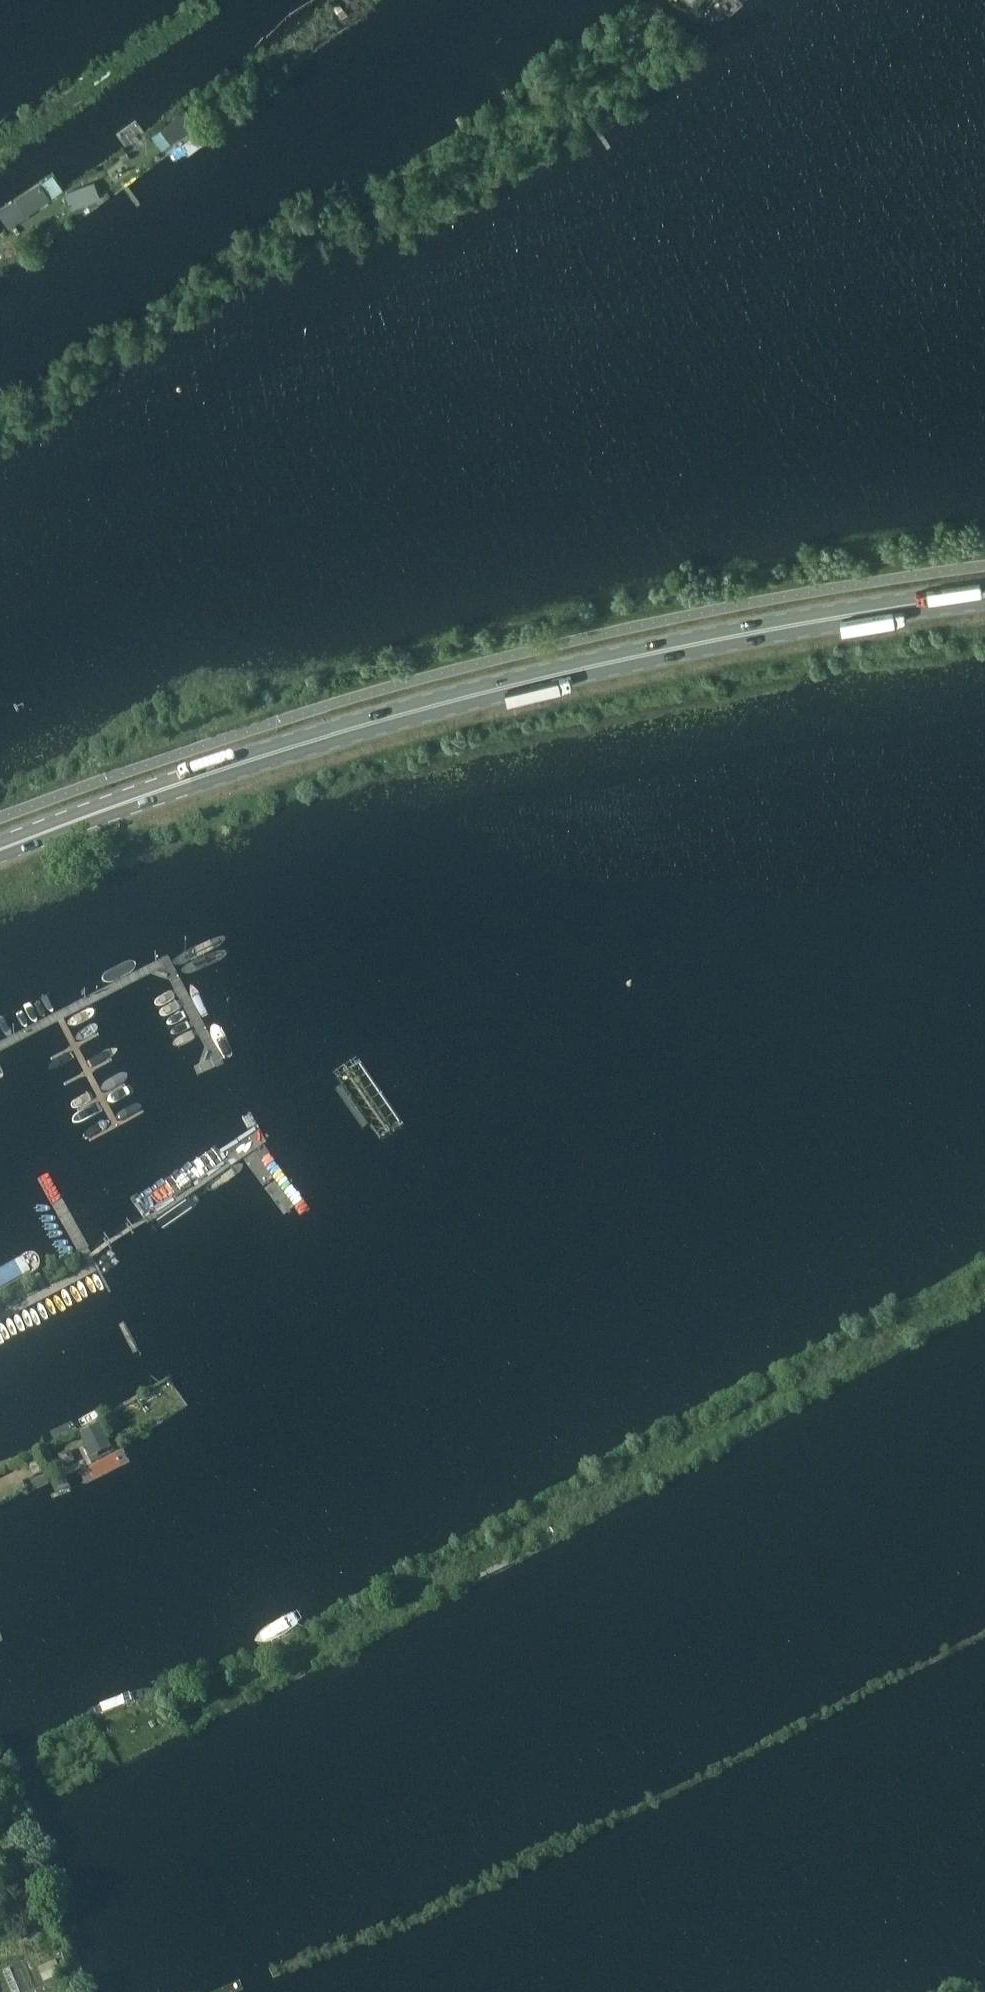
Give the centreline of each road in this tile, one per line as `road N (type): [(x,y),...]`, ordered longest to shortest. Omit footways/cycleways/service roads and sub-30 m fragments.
road 1 (primary): [(0,852),(293,745),(477,695),(864,613),(984,597)]

